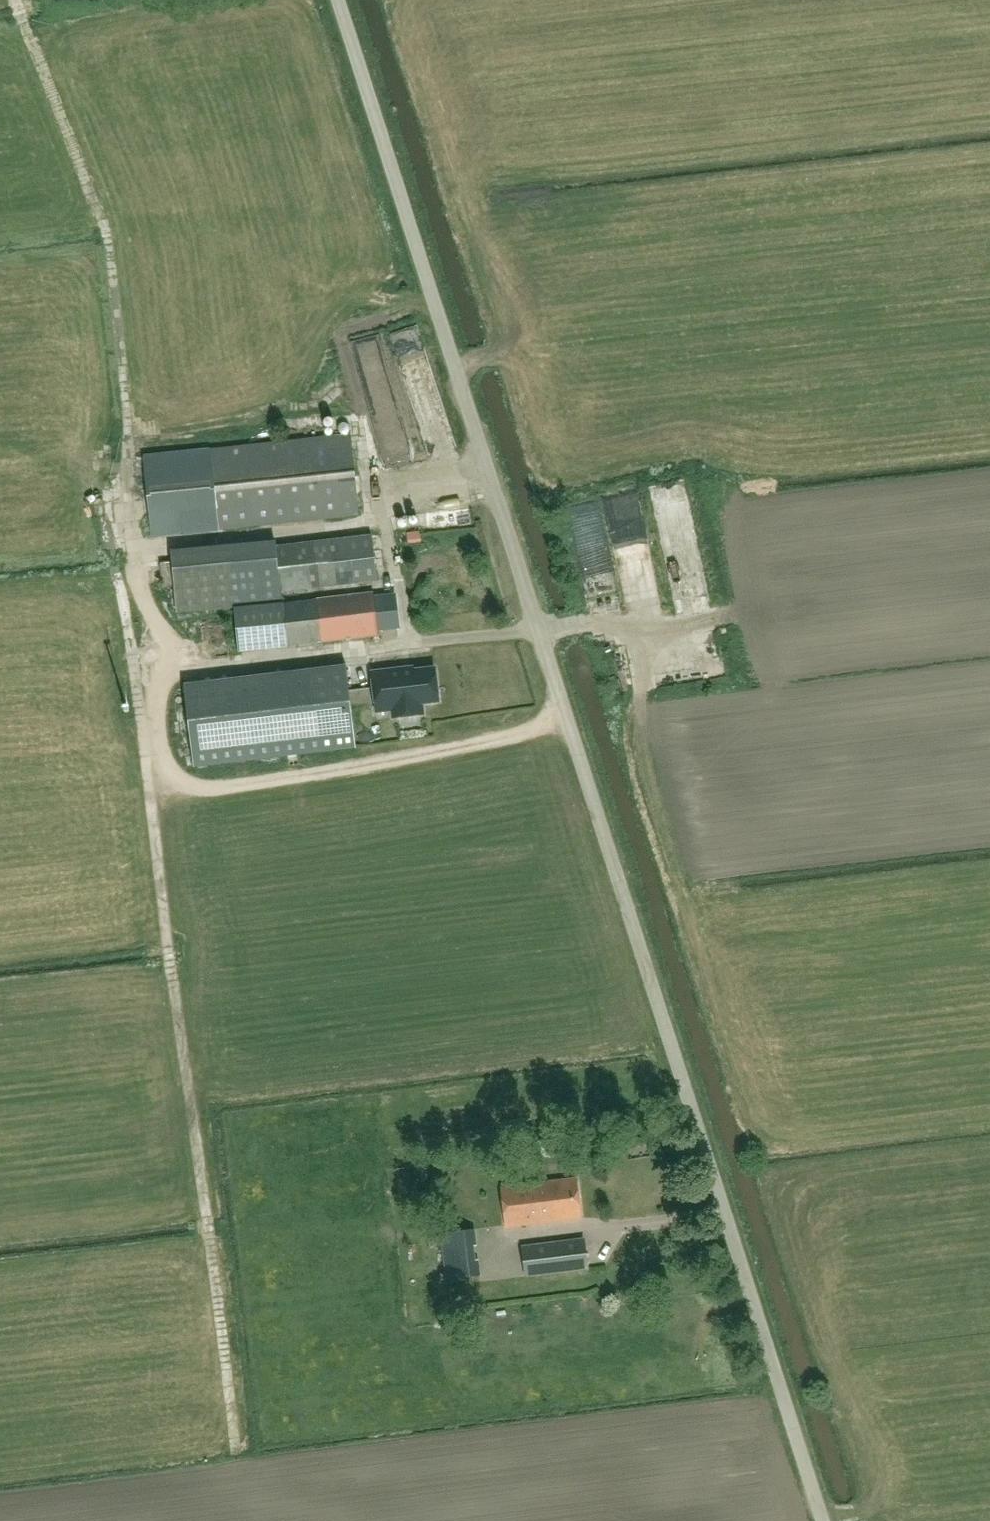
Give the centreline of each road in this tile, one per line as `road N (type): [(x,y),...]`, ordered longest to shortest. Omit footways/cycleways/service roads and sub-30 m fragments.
road 1 (unclassified): [(822,1520),(335,0)]

